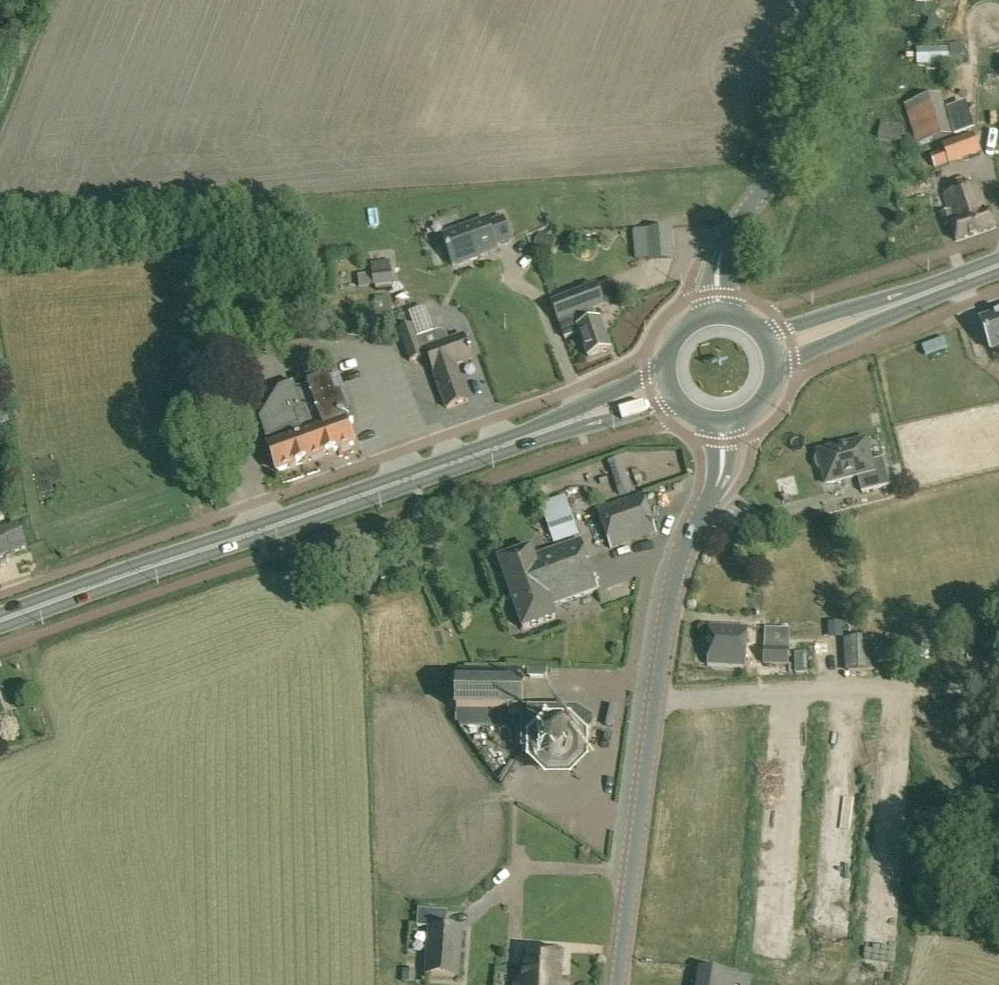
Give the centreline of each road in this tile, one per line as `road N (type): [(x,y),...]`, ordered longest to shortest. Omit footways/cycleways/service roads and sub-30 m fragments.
road 1 (primary): [(0,619),(543,429)]
road 2 (tertiary): [(617,984),(674,582),(709,503)]
road 3 (tertiary): [(735,227),(790,151),(854,0)]
road 4 (primary): [(777,369),(932,292)]
road 5 (primary): [(932,292),(767,334)]
road 6 (primary): [(543,429),(676,398)]
road 7 (primary): [(665,369),(543,429)]

